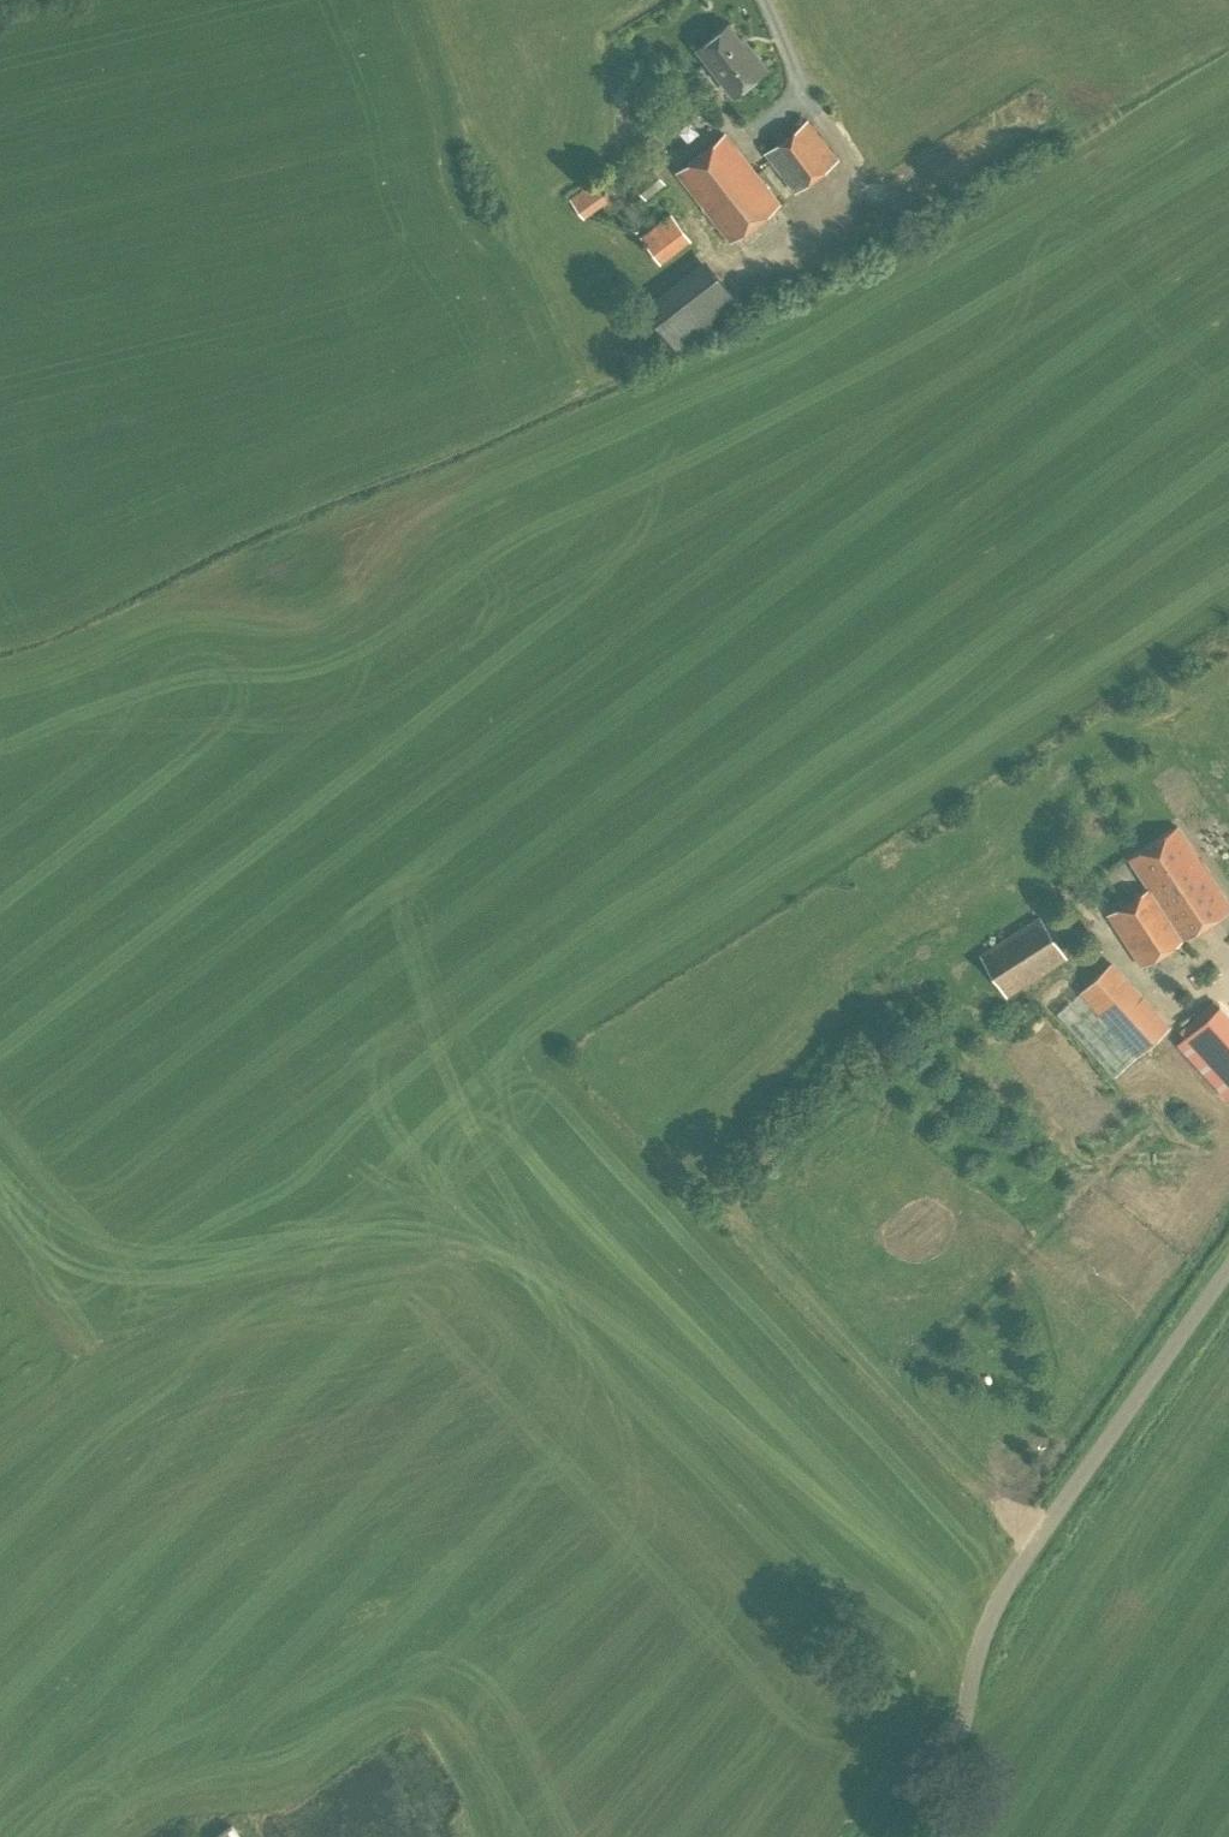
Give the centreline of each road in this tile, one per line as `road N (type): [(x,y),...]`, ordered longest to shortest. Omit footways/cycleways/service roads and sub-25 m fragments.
road 1 (unclassified): [(898,1836),(949,1763),(983,1636),(1036,1543),(1228,1266)]

